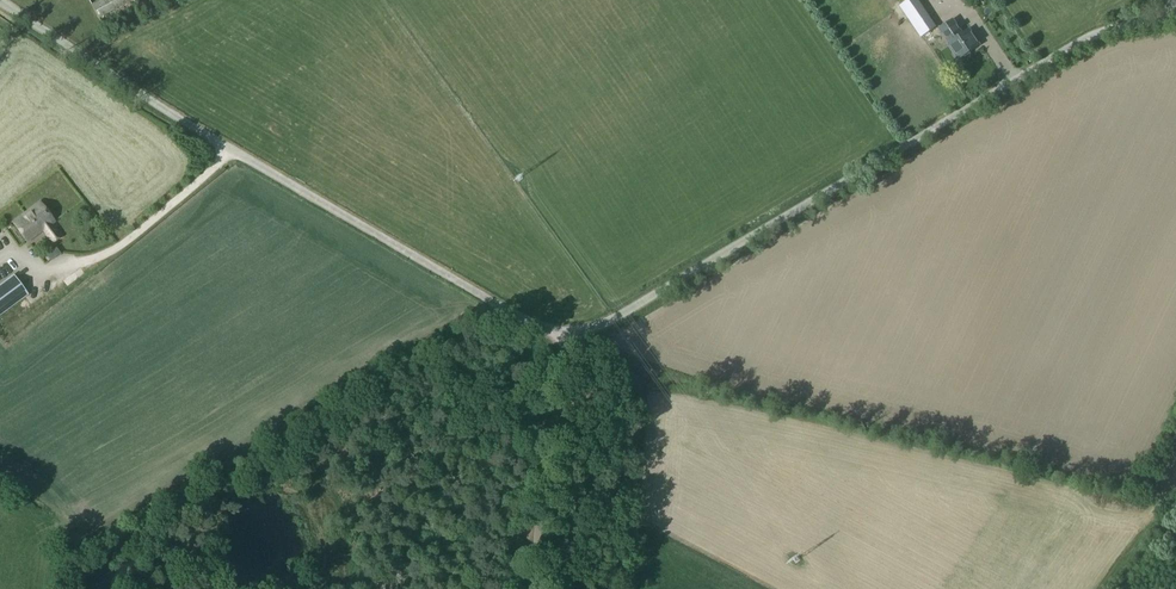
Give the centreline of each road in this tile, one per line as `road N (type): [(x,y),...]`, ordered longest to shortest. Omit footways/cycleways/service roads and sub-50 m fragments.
road 1 (unclassified): [(1175,13),(1110,22),(614,318),(569,333)]
road 2 (unclassified): [(569,333),(494,304),(231,150),(4,0)]
road 3 (unclassified): [(569,333),(536,511),(539,588)]

